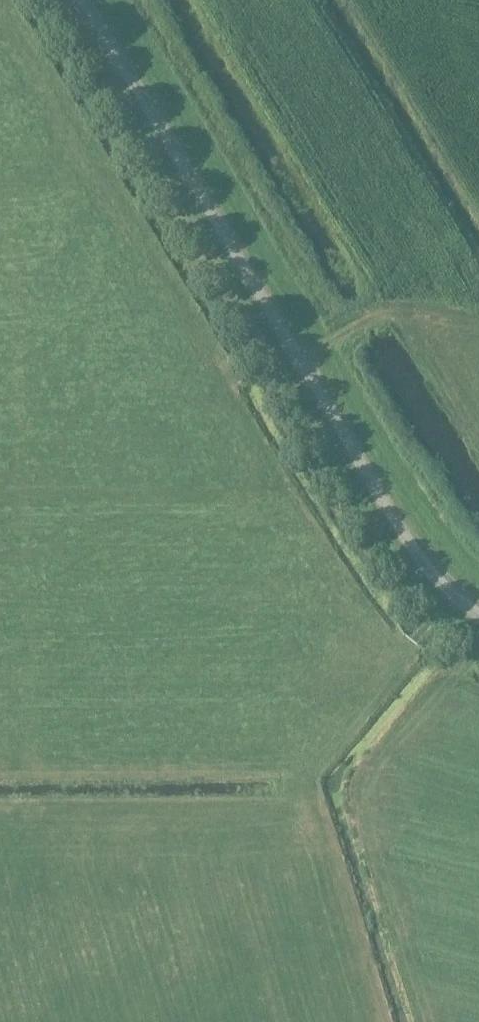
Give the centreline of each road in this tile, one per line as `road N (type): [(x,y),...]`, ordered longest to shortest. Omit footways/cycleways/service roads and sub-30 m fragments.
road 1 (unclassified): [(478,613),(422,565),(81,0)]

